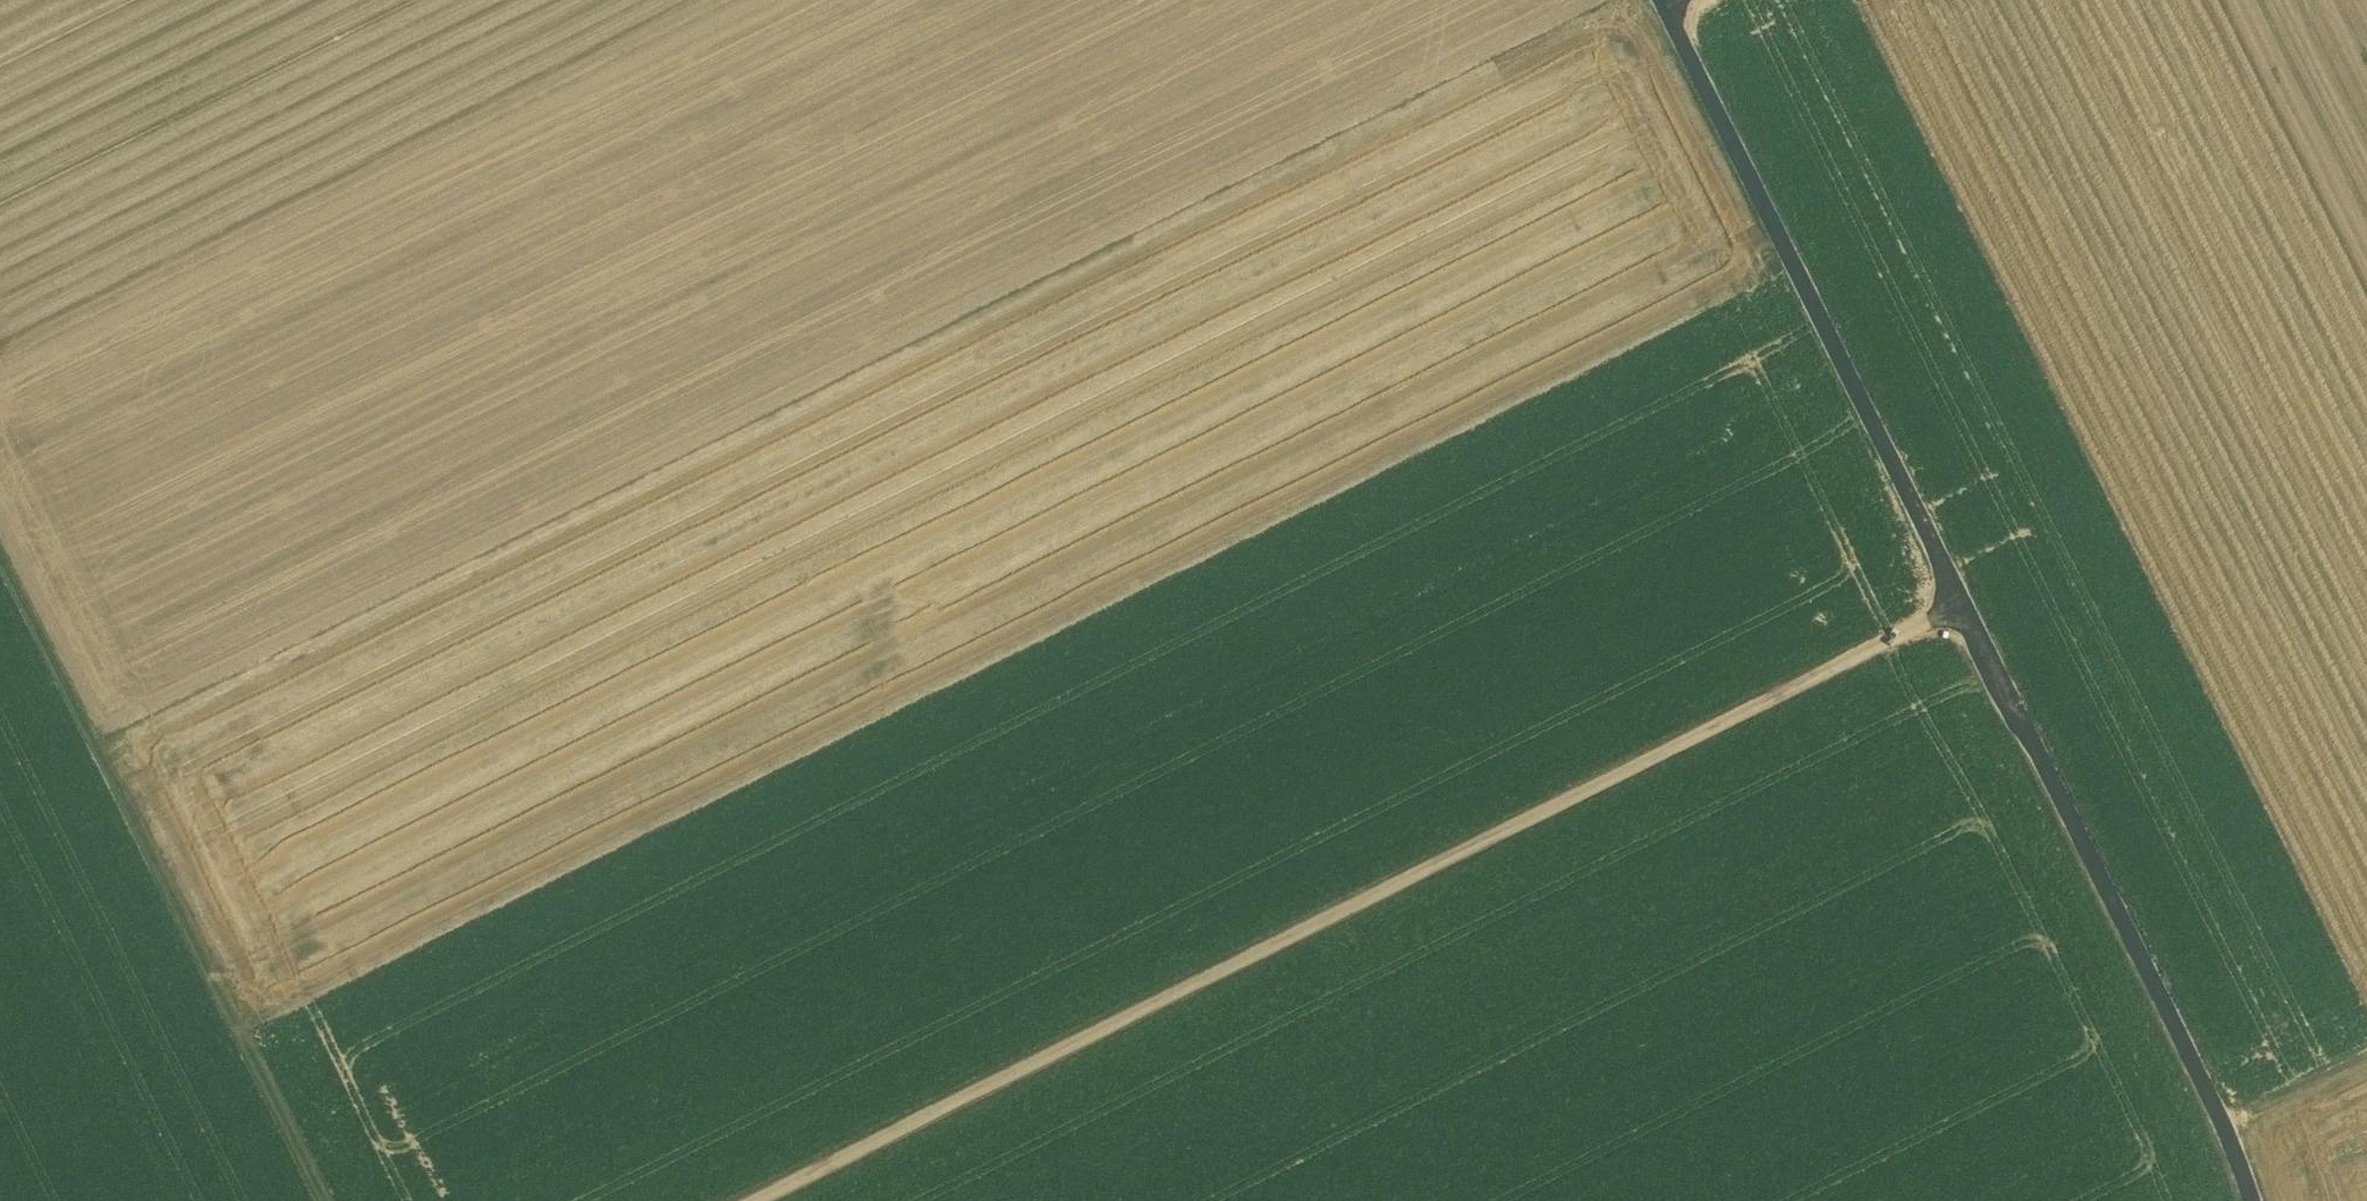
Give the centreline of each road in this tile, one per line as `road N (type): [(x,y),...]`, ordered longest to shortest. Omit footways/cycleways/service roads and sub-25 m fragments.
road 1 (track): [(1666,3),(1958,600),(2226,1120),(2254,1200)]
road 2 (track): [(786,1200),(1958,600)]
road 3 (track): [(0,530),(333,1200)]
road 4 (track): [(2226,1120),(2366,1051)]

